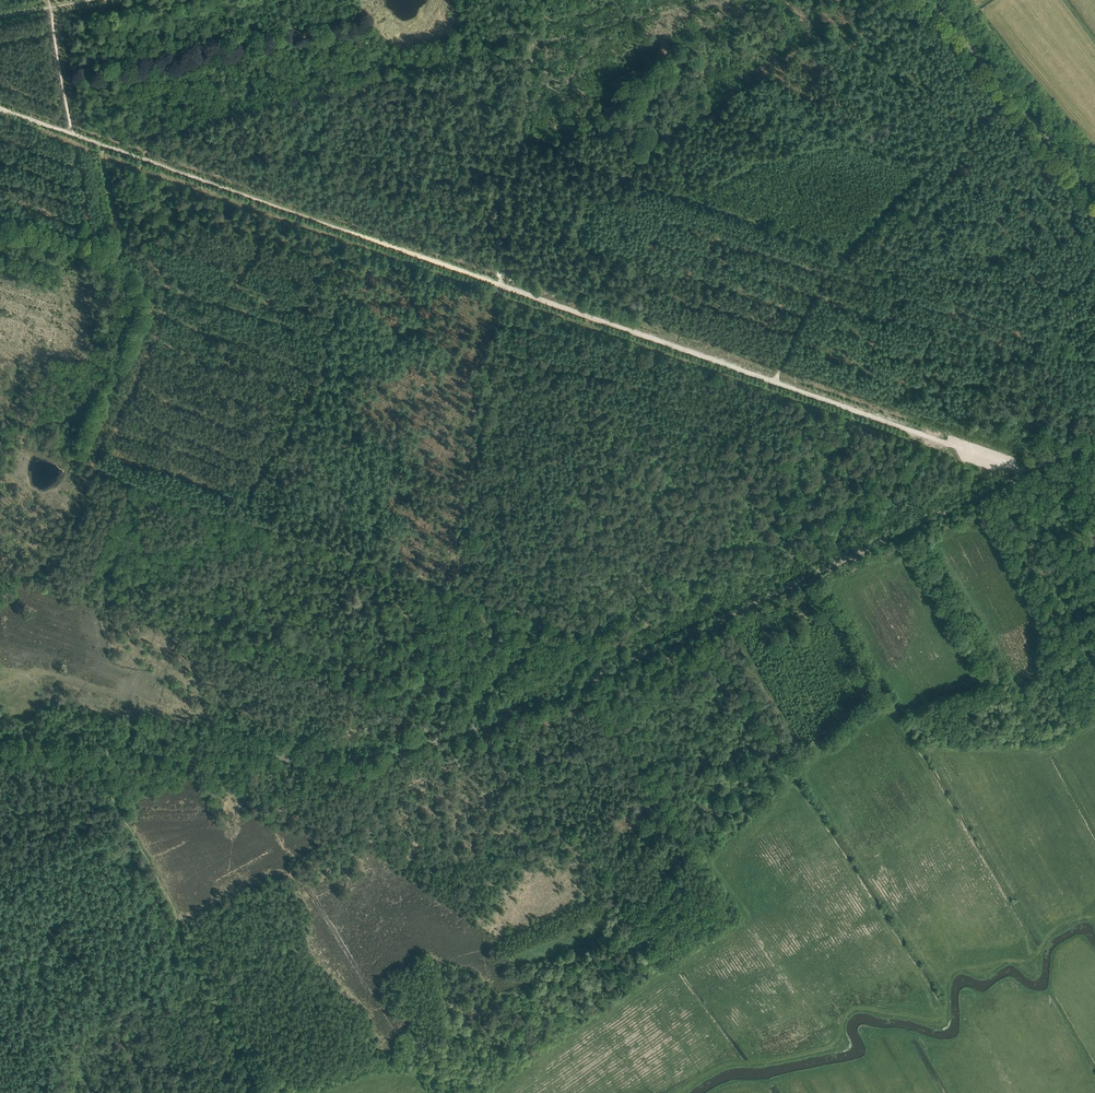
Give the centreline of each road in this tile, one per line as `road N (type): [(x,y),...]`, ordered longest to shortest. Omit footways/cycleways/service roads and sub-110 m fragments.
road 1 (tertiary): [(0,756),(262,767),(367,761),(438,743),(588,683),(1094,443)]
road 2 (track): [(93,142),(118,262),(148,299),(86,421),(85,498),(73,527),(34,564),(0,574)]
road 3 (track): [(265,1092),(86,760)]
road 4 (unclassified): [(1094,192),(930,0)]

